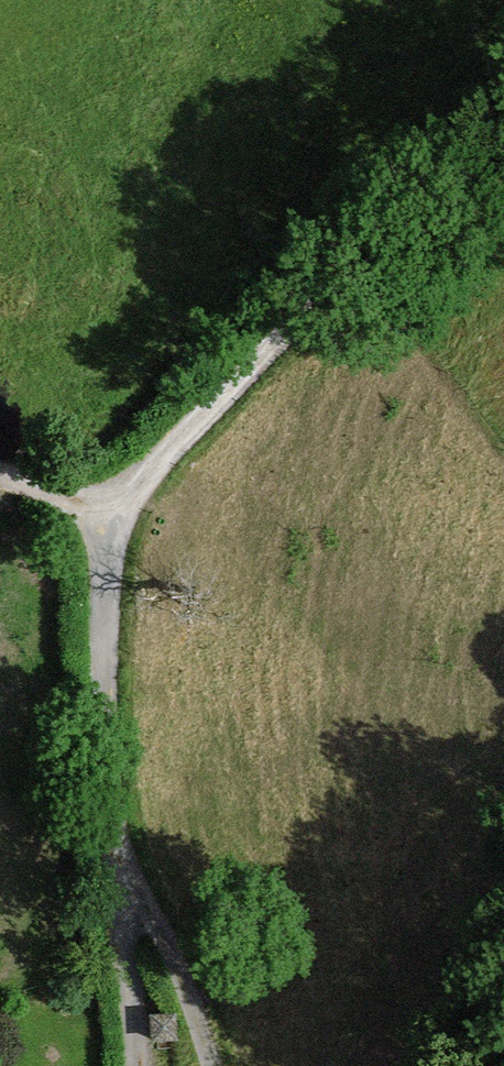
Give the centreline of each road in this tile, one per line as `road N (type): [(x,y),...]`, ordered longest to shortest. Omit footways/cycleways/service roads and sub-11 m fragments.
road 1 (track): [(126,1065),(121,850),(100,603),(113,509)]
road 2 (track): [(113,509),(291,322),(471,150),(503,130)]
road 3 (track): [(121,850),(192,996),(211,1065)]

